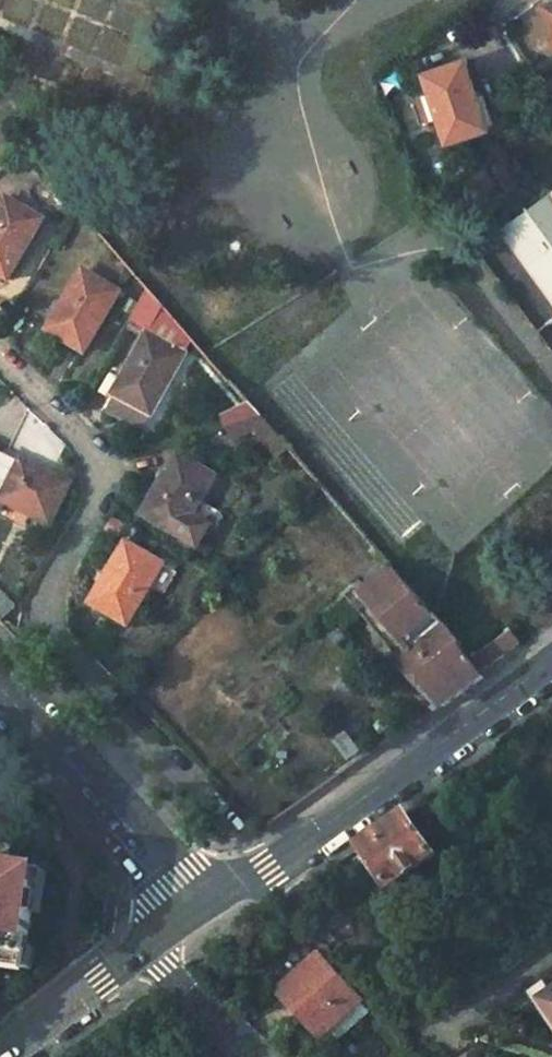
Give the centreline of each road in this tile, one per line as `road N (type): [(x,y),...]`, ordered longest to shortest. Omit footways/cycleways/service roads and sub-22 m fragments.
road 1 (unclassified): [(551,664),(202,910)]
road 2 (residential): [(0,687),(202,910)]
road 3 (unclassified): [(147,949),(0,1056)]
road 4 (residential): [(254,1056),(147,949)]

